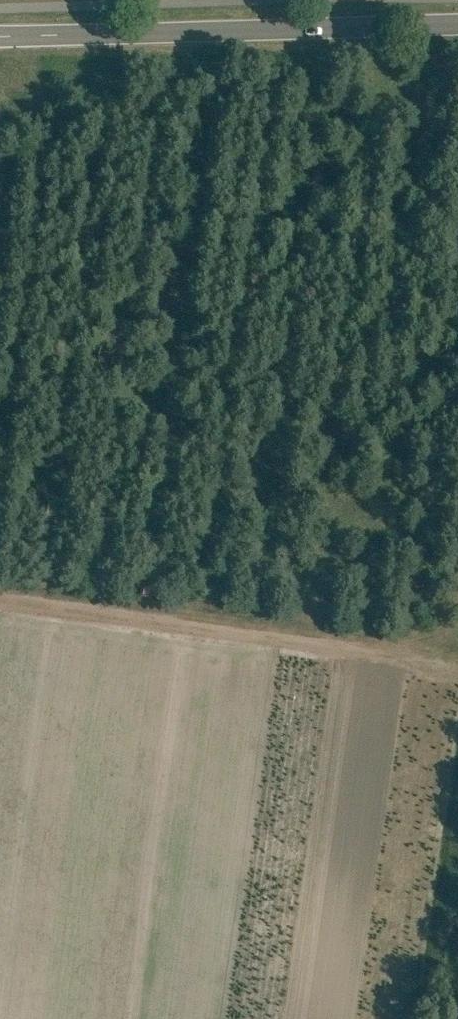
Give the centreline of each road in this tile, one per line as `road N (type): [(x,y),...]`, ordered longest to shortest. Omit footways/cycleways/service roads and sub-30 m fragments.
road 1 (track): [(0,599),(441,653),(457,632)]
road 2 (tertiary): [(0,36),(457,26)]

